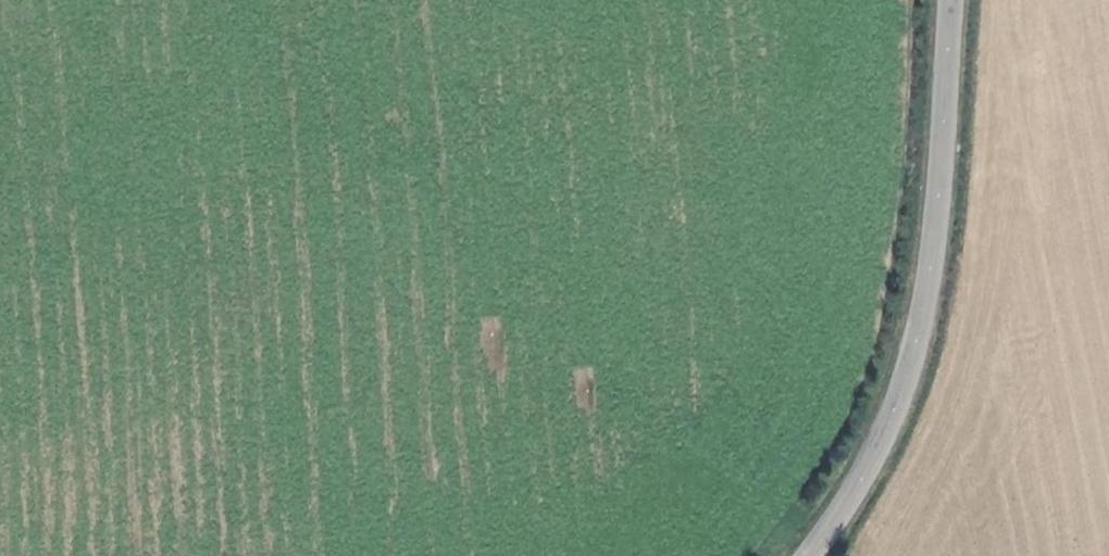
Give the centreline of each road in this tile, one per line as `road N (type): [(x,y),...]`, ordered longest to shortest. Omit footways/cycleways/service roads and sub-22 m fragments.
road 1 (tertiary): [(813,555),(867,464),(912,360),(938,243),(954,0)]

